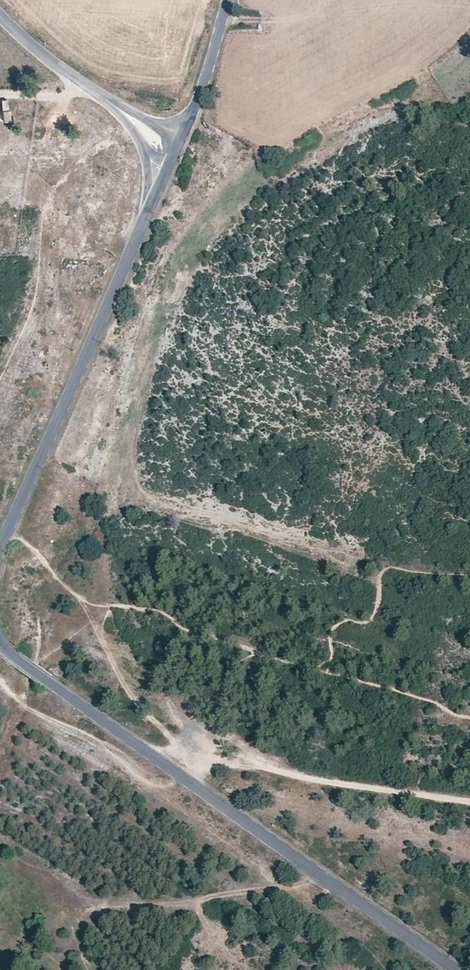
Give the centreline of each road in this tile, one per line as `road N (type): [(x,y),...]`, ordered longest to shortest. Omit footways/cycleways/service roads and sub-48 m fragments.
road 1 (tertiary): [(0,644),(456,969)]
road 2 (track): [(0,680),(166,787),(193,784),(202,756),(469,803)]
road 3 (track): [(10,532),(70,585),(125,611),(168,617),(188,633),(469,718)]
road 4 (tertiary): [(145,222),(0,553)]
road 5 (tertiary): [(227,0),(180,138)]
road 6 (tertiary): [(0,16),(104,97)]

